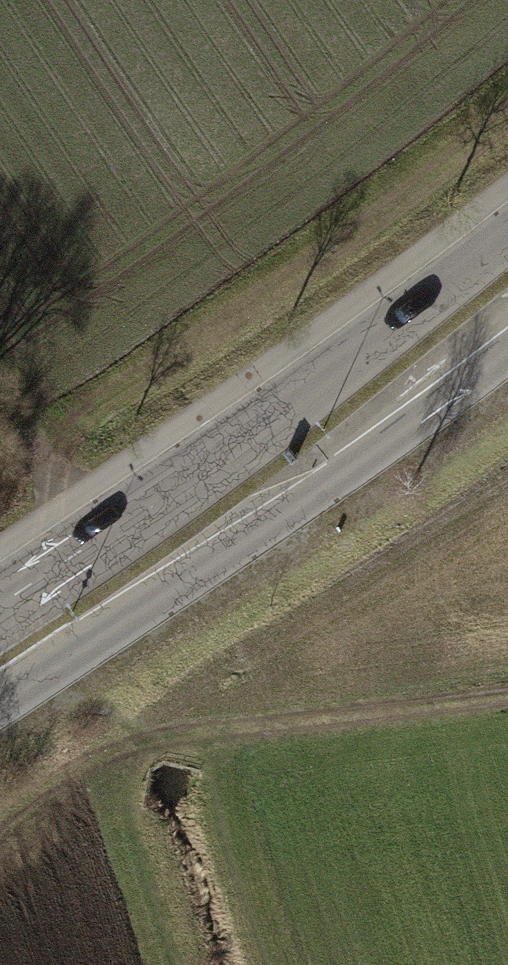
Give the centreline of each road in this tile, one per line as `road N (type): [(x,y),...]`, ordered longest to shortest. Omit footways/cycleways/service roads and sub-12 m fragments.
road 1 (tertiary): [(507,236),(327,372),(0,588)]
road 2 (tertiary): [(0,701),(326,488),(507,357)]
road 3 (track): [(507,688),(194,730),(145,732),(105,713),(58,711)]

